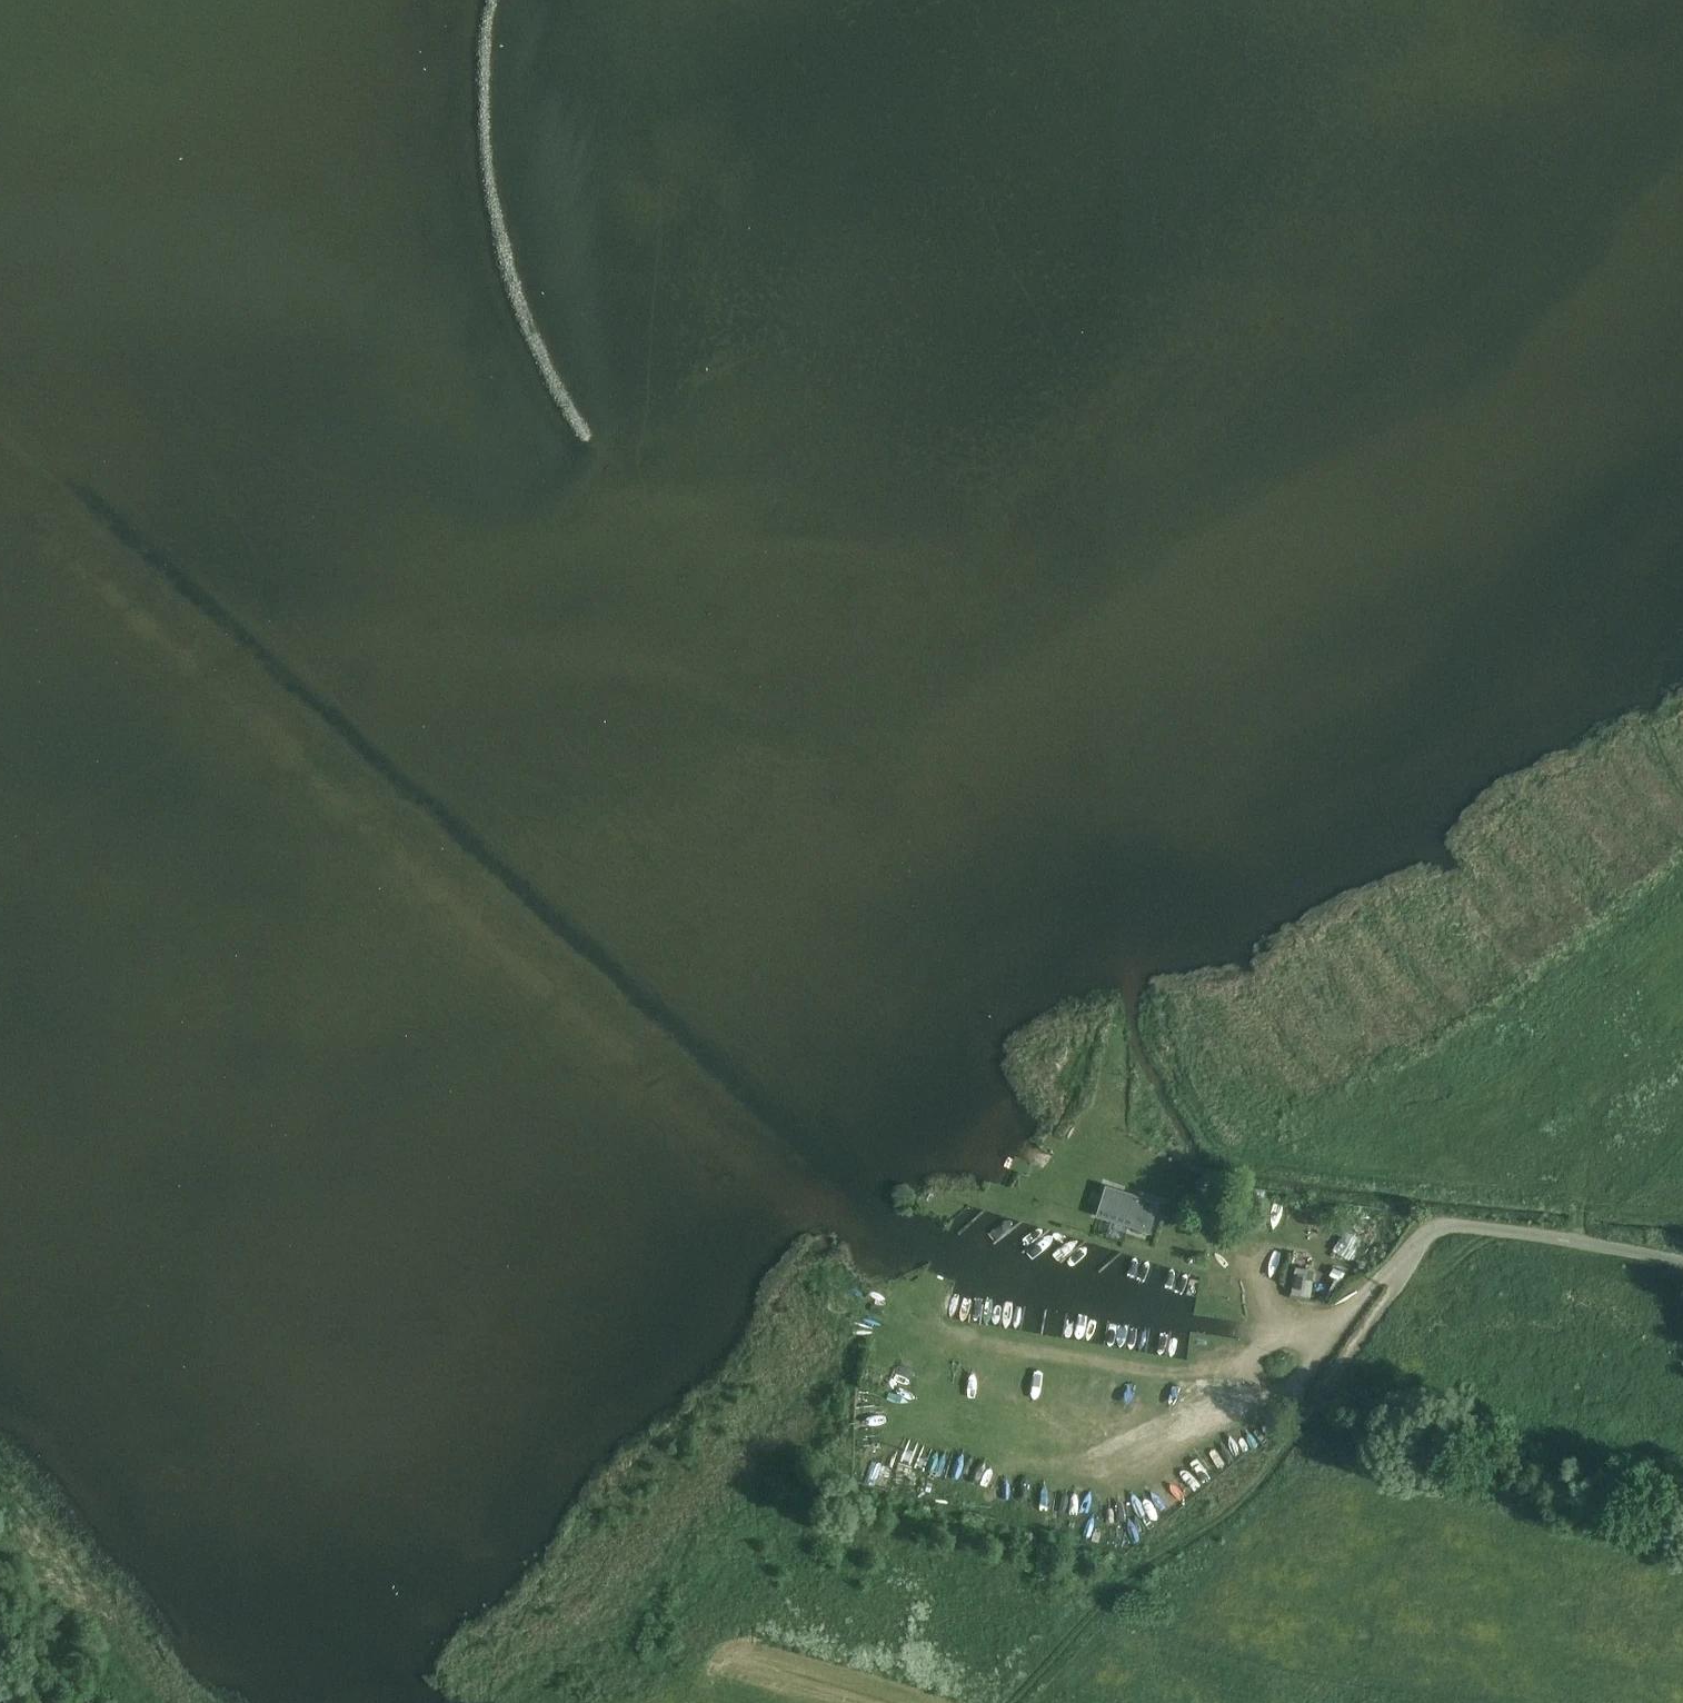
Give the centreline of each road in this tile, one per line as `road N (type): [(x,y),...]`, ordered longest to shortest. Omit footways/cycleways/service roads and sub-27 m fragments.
road 1 (track): [(1012,1702),(1143,1569),(1254,1490),(1388,1301),(1400,1266)]
road 2 (track): [(1271,1270),(1277,1310),(1315,1338),(1304,1372),(1151,1461),(1094,1470)]
road 3 (unclassified): [(1400,1266),(1426,1233),(1448,1224),(1682,1260)]
road 4 (track): [(1248,1330),(1315,1338),(1400,1266)]

